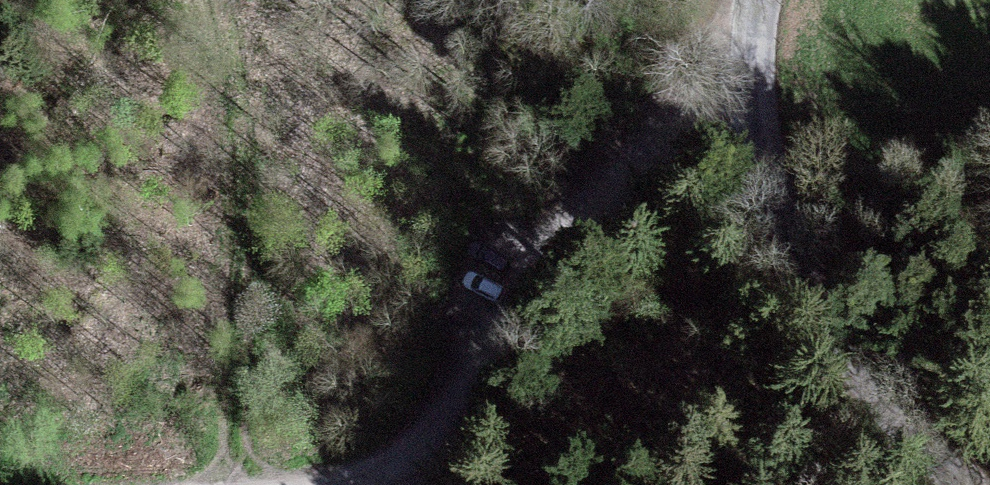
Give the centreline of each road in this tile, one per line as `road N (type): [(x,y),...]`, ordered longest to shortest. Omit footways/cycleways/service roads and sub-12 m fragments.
road 1 (track): [(753,31),(506,329),(418,469)]
road 2 (tertiary): [(760,0),(755,110),(802,271),(856,370),(959,484)]

